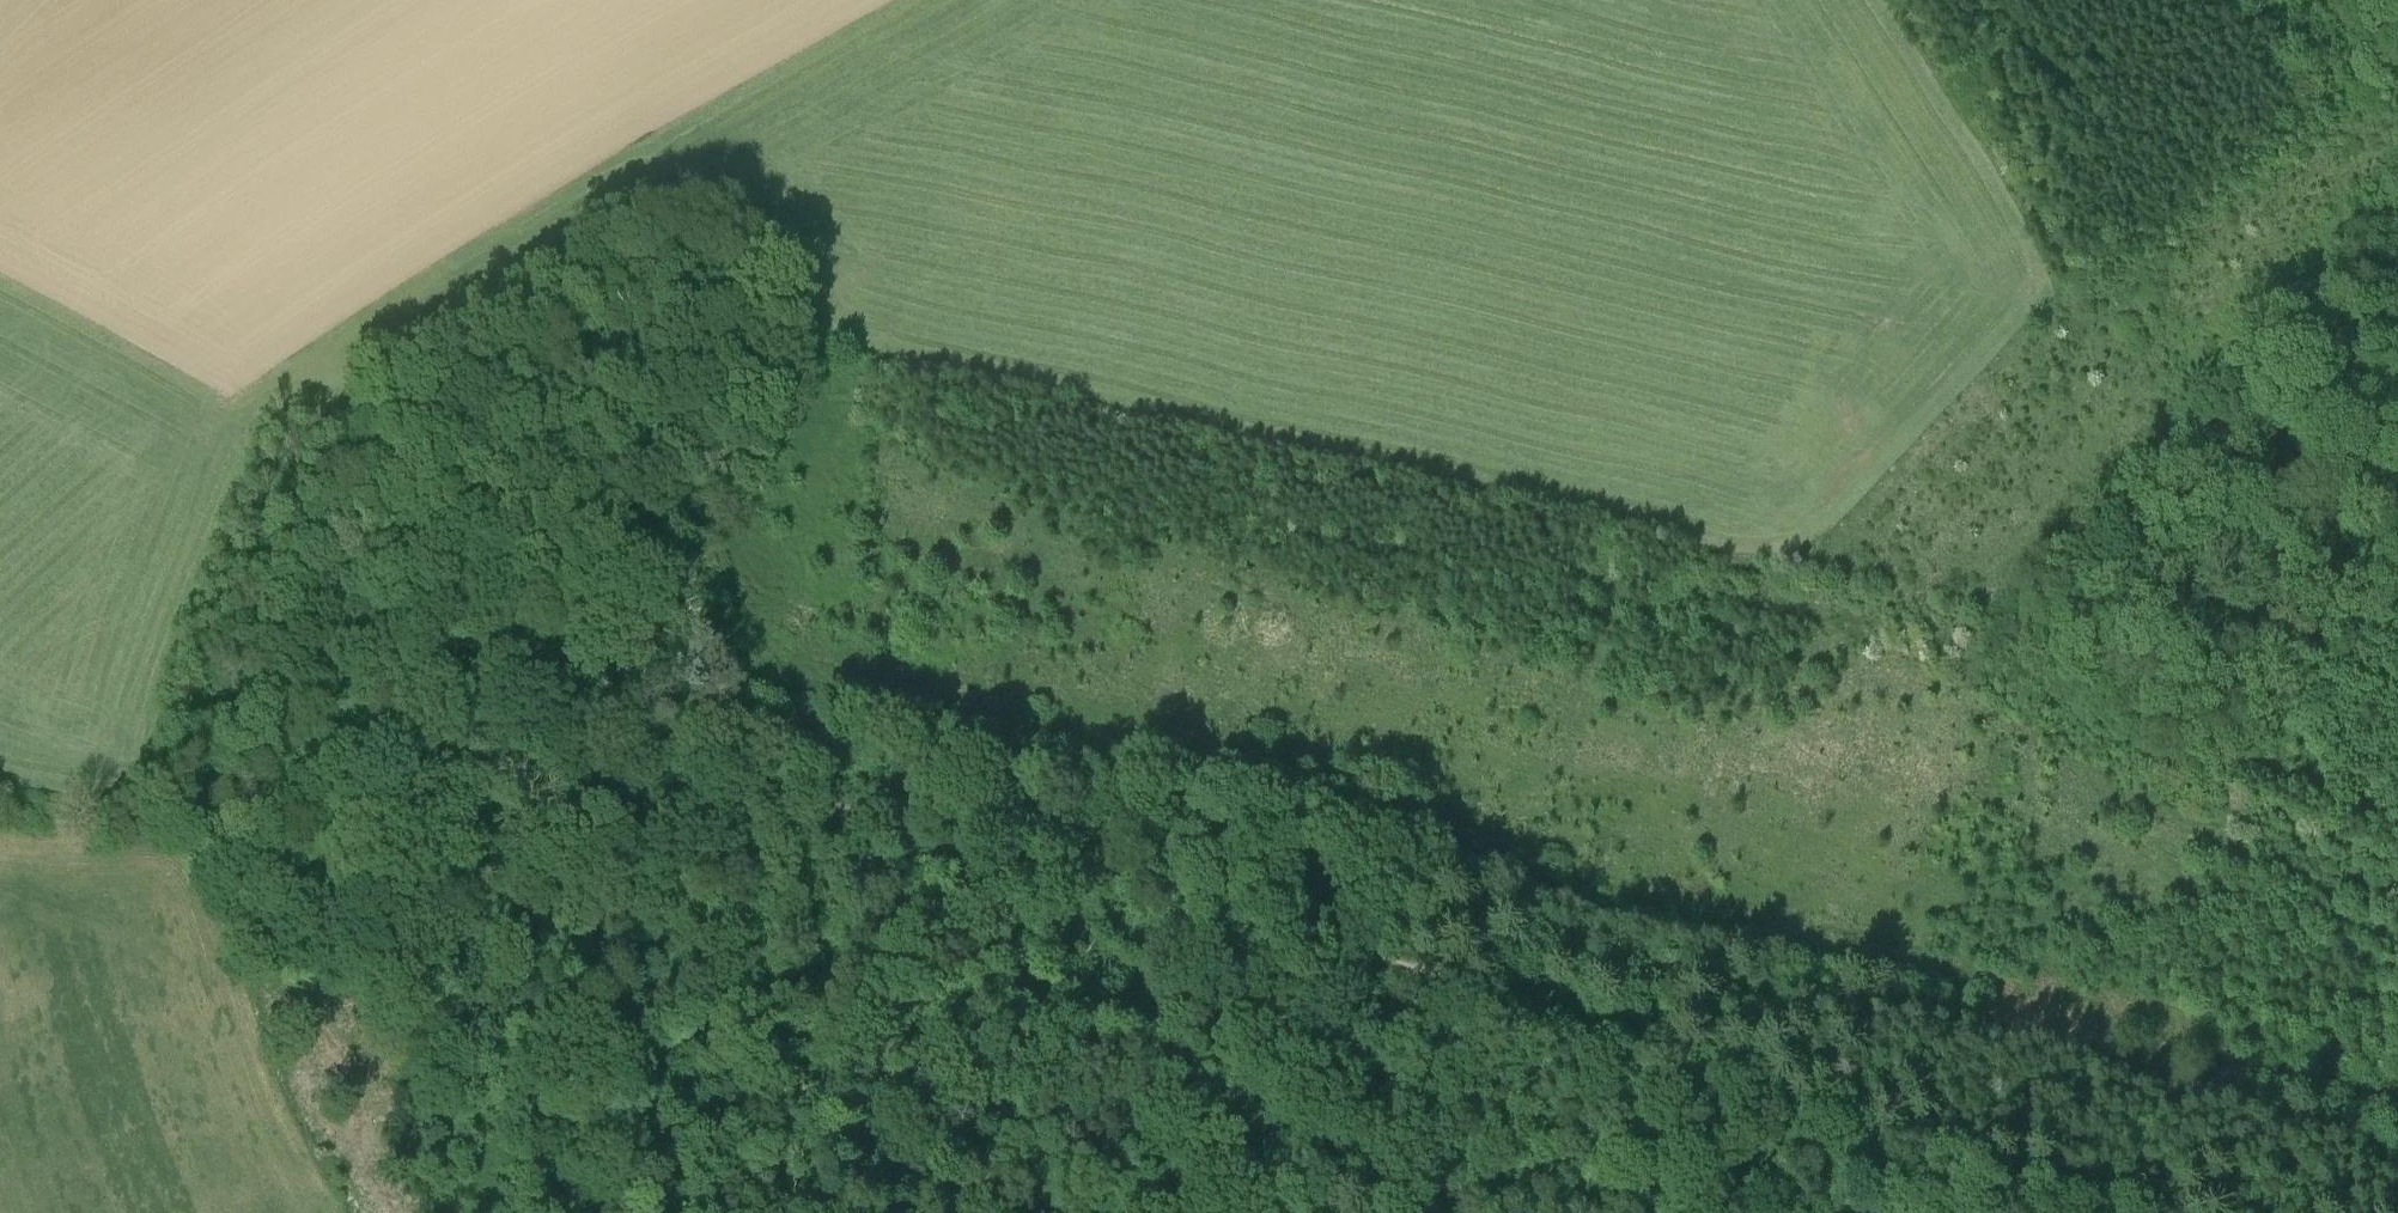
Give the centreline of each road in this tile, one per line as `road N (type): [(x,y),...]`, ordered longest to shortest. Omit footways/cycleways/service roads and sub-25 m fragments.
road 1 (track): [(837,809),(362,832),(252,816),(88,821),(0,811)]
road 2 (track): [(252,816),(295,791),(323,755),(385,721),(474,697),(639,630)]

